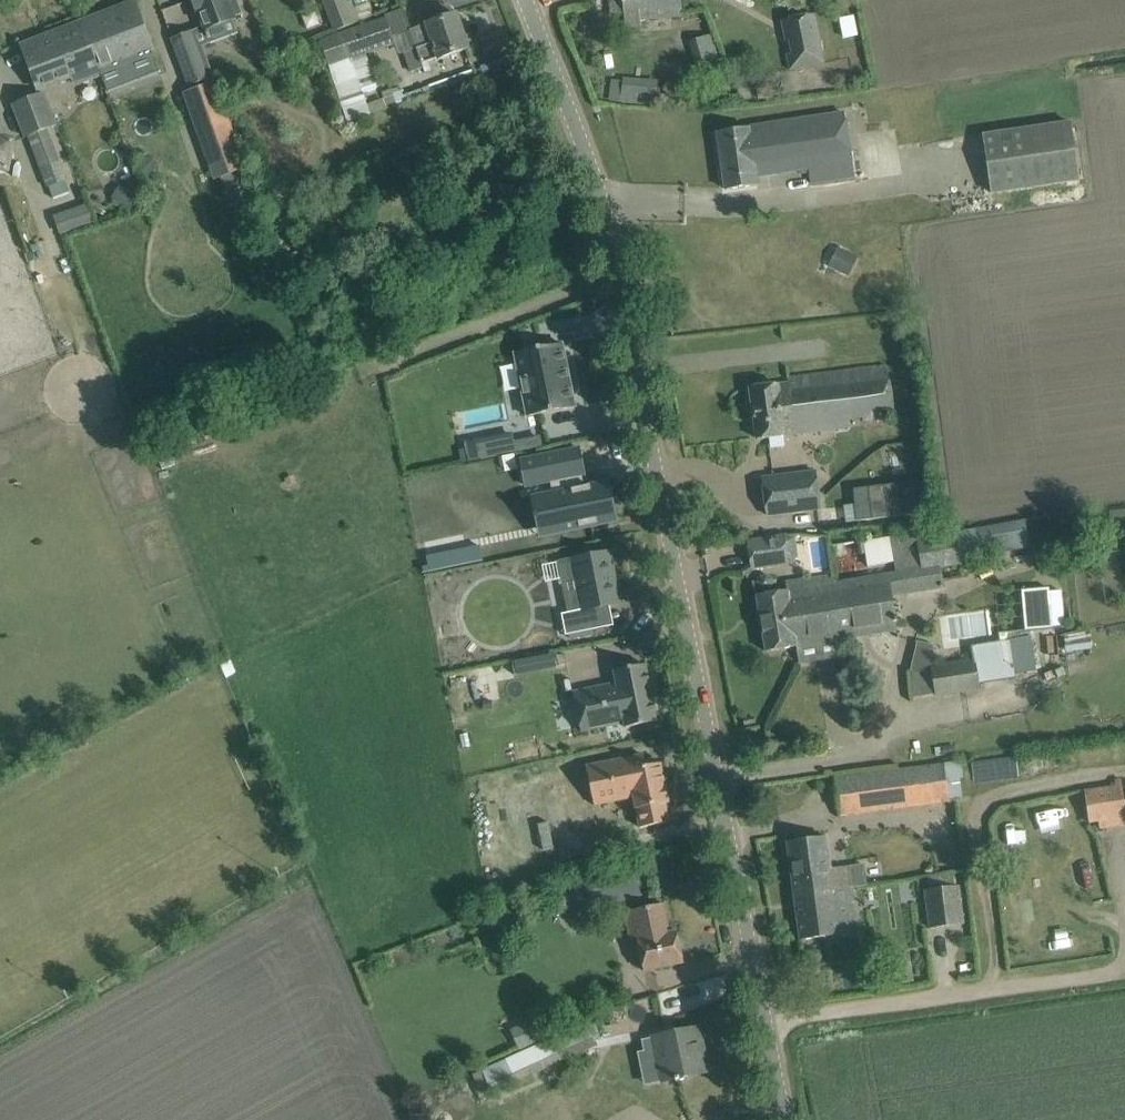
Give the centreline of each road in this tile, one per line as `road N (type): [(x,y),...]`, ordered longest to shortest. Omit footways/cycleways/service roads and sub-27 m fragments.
road 1 (unclassified): [(784,1119),(616,238),(525,0)]
road 2 (track): [(1122,974),(765,1022)]
road 3 (track): [(1124,769),(994,795),(979,809),(975,834),(996,952),(984,992)]

